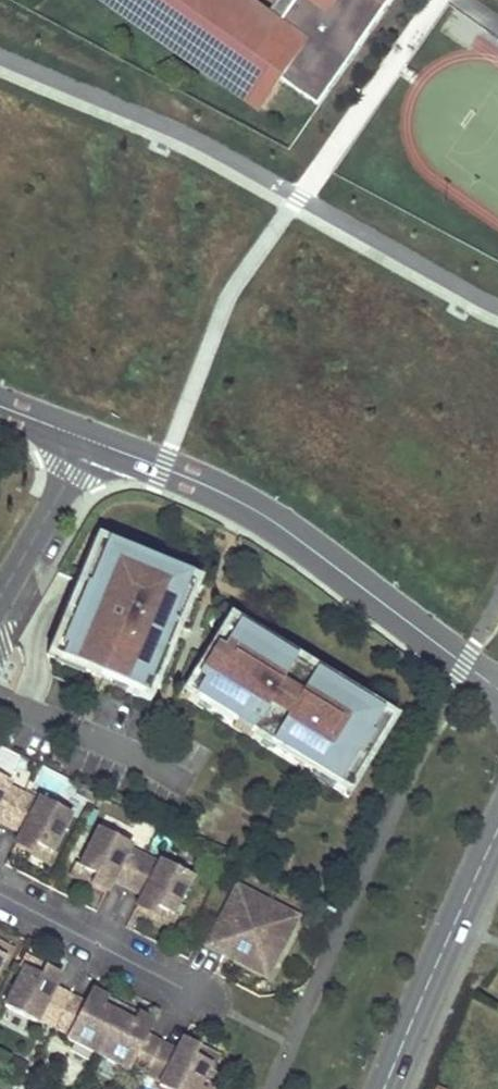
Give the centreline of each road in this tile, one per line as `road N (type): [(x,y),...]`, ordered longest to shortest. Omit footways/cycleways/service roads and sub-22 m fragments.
road 1 (tertiary): [(103,426),(235,499),(497,687)]
road 2 (secondary): [(497,835),(385,1088)]
road 3 (residential): [(0,894),(200,996)]
road 4 (residential): [(103,426),(0,600)]

